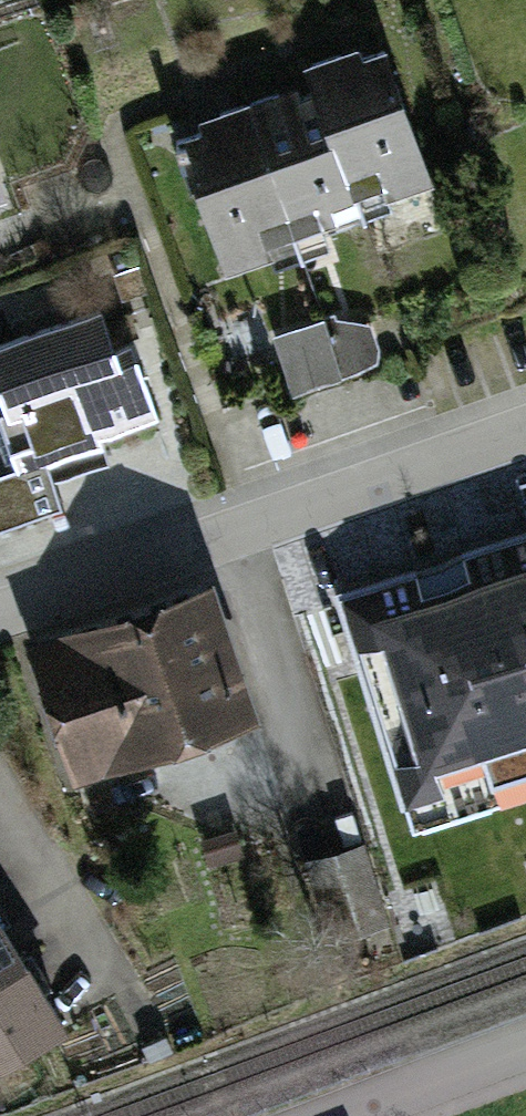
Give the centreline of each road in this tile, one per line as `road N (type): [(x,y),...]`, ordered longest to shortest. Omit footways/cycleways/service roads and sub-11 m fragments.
road 1 (residential): [(525,436),(0,624)]
road 2 (residential): [(525,1051),(357,1115)]

